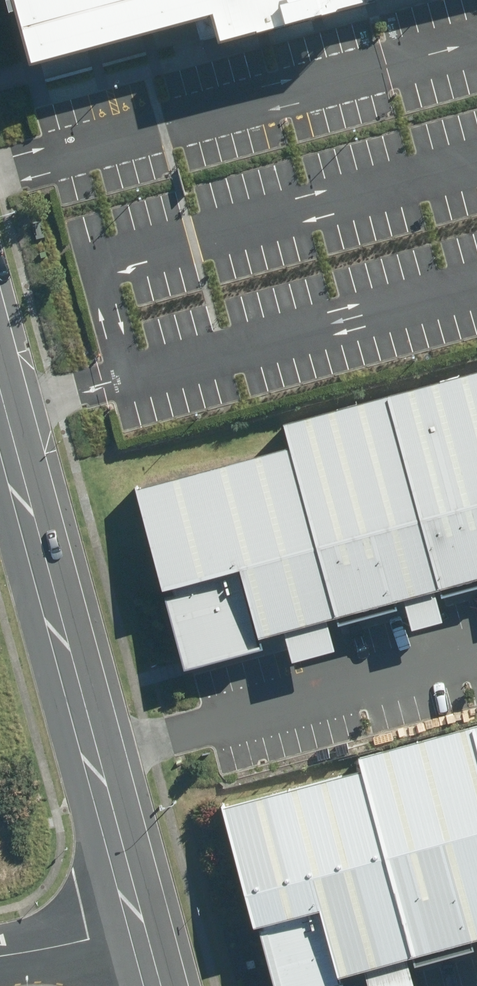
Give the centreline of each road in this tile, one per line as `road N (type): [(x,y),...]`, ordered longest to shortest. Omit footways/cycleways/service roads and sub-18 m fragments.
road 1 (tertiary): [(0,413),(137,926)]
road 2 (residential): [(137,926),(0,955)]

